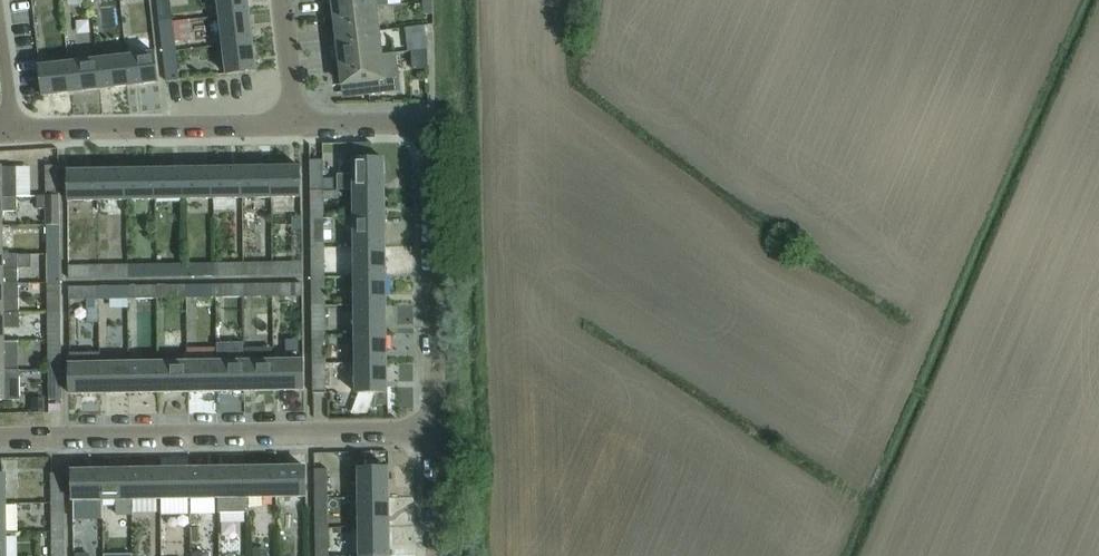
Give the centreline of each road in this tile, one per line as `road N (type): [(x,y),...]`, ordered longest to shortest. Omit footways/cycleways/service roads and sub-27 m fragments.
road 1 (residential): [(0,435),(431,432)]
road 2 (residential): [(431,432),(425,144),(405,123),(295,121)]
road 3 (residential): [(13,122),(295,121)]
road 4 (residential): [(430,555),(431,432)]
road 5 (residential): [(295,121),(281,0)]

